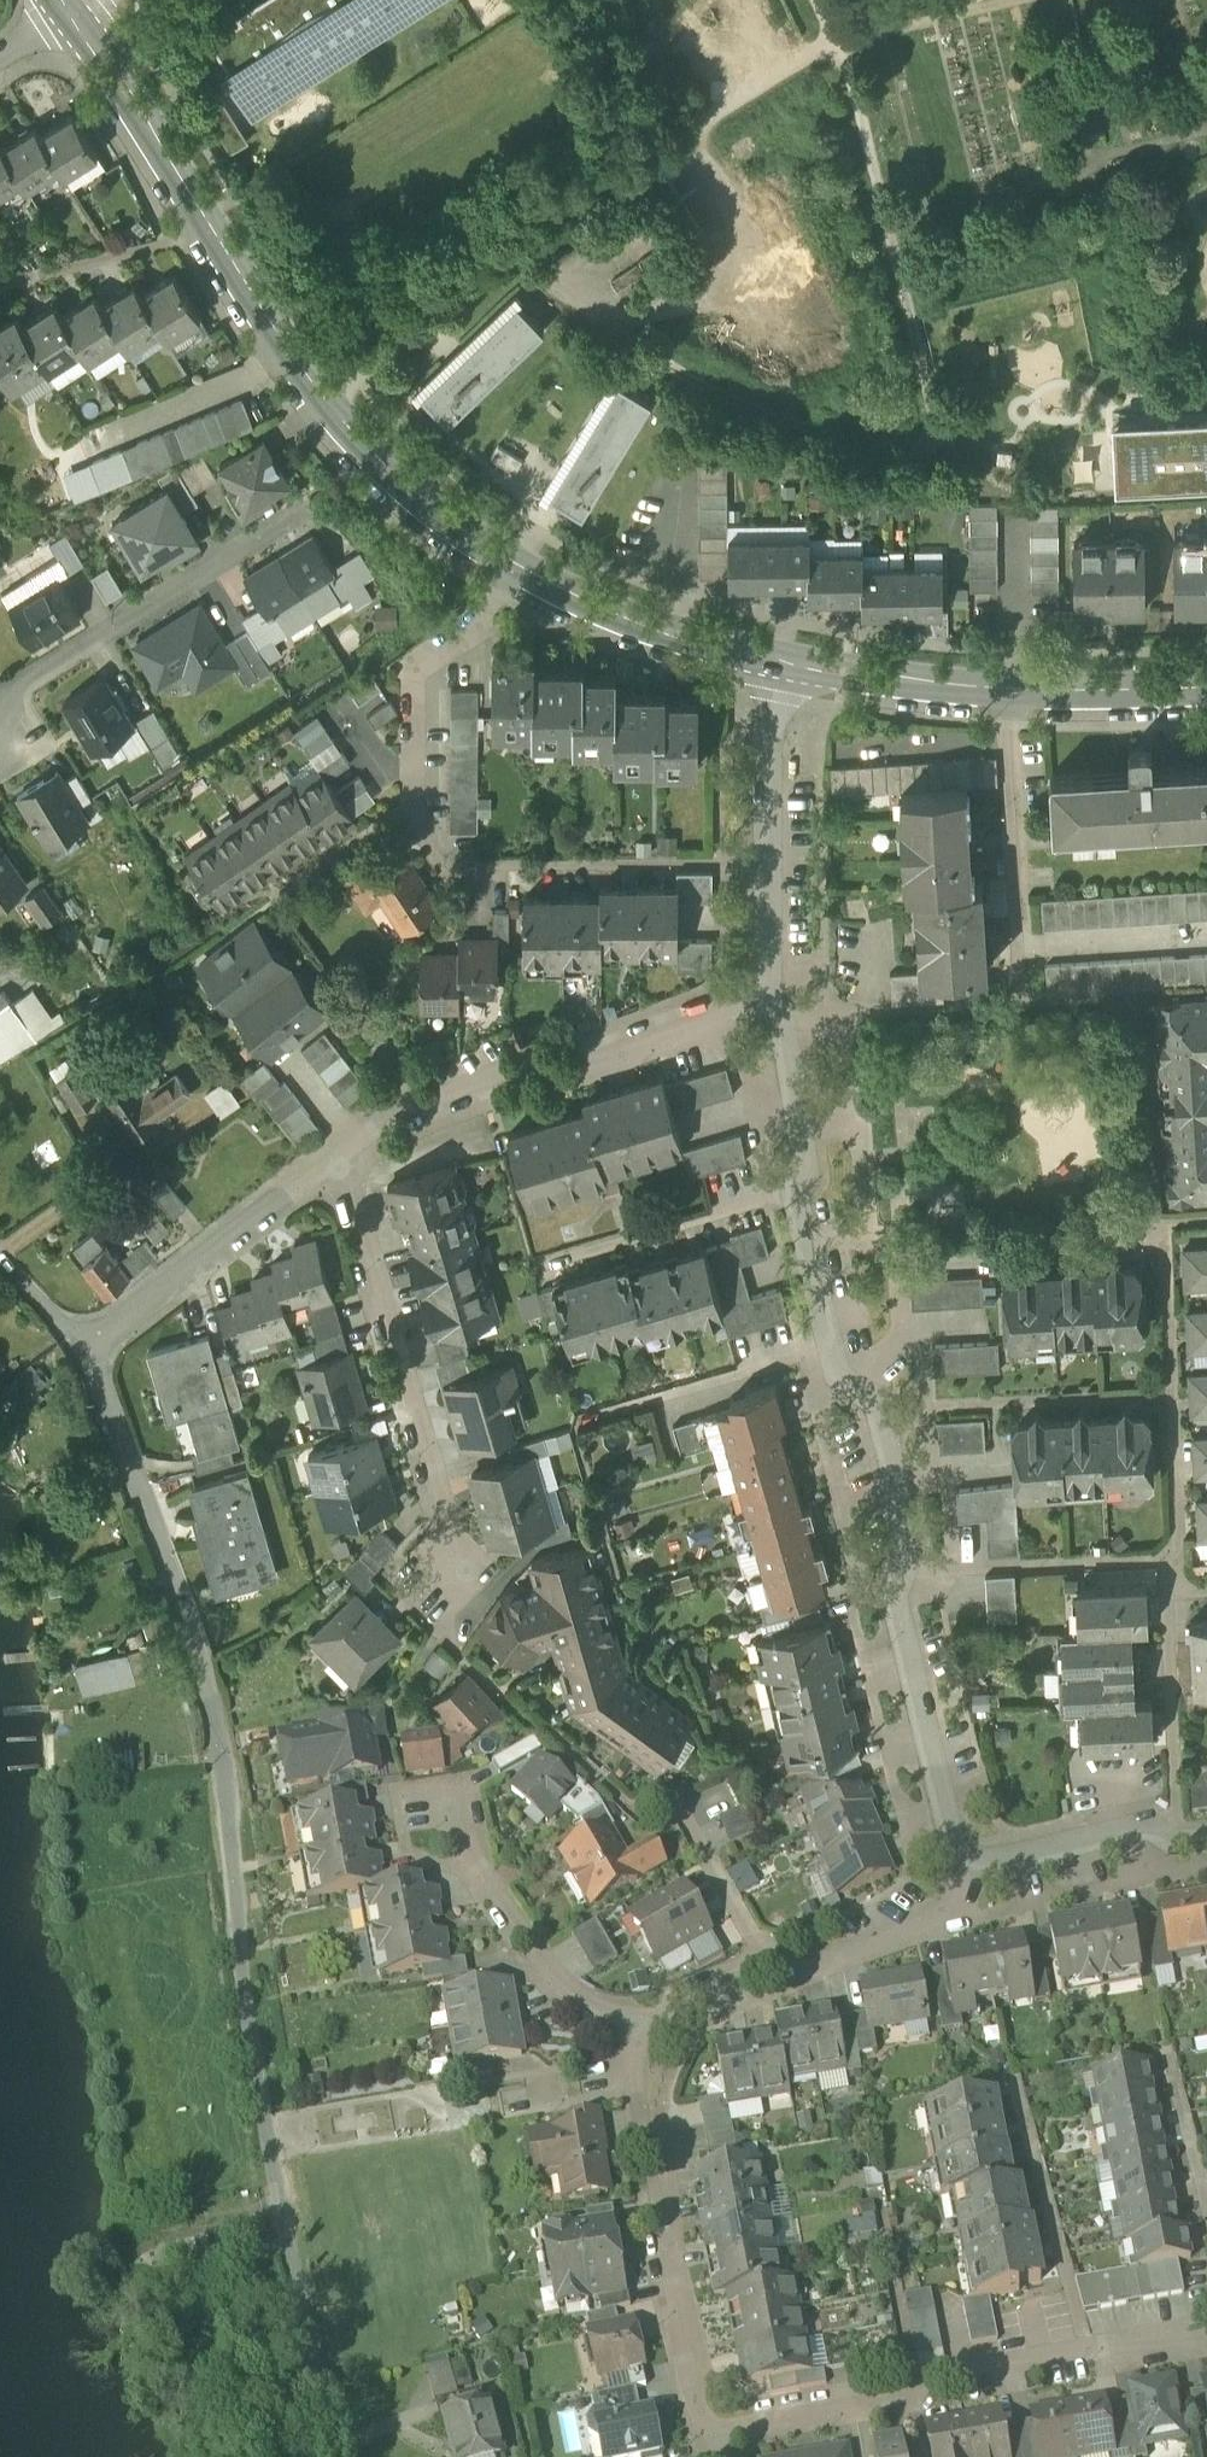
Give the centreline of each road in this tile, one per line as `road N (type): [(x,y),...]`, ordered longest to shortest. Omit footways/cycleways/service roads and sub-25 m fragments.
road 1 (residential): [(333,2456),(243,1991),(211,1697),(90,1351)]
road 2 (residential): [(978,1882),(899,1618),(910,1572),(898,1478),(813,1245),(776,999)]
road 3 (tertiary): [(536,573),(374,469),(202,233),(75,14)]
road 4 (residential): [(345,1154),(446,1534),(439,1628),(505,1696)]
road 5 (residential): [(1206,2340),(708,2444)]
road 6 (residential): [(345,1154),(479,1076),(776,999)]
road 7 (tertiary): [(1206,686),(1009,687),(783,663)]
road 8 (residential): [(708,2444),(640,2082),(648,2033)]
road 9 (residential): [(0,751),(18,689),(305,514)]
road 10 (residential): [(536,573),(485,618),(416,659),(408,805),(442,862)]
road 11 (residential): [(776,999),(771,859),(783,663)]
road 12 (residential): [(90,1351),(345,1154)]
road 13 (residential): [(648,2033),(575,1997),(521,1948),(444,1812)]
road 14 (residential): [(582,1766),(636,1815),(681,1815),(766,1975)]
road 15 (tertiary): [(783,663),(677,637),(536,573)]
road 16 (residential): [(766,1975),(978,1882)]
road 17 (residential): [(978,1882),(1206,1843)]
road 18 (residential): [(648,2033),(766,1975)]
road 19 (residential): [(90,1351),(0,1257)]

